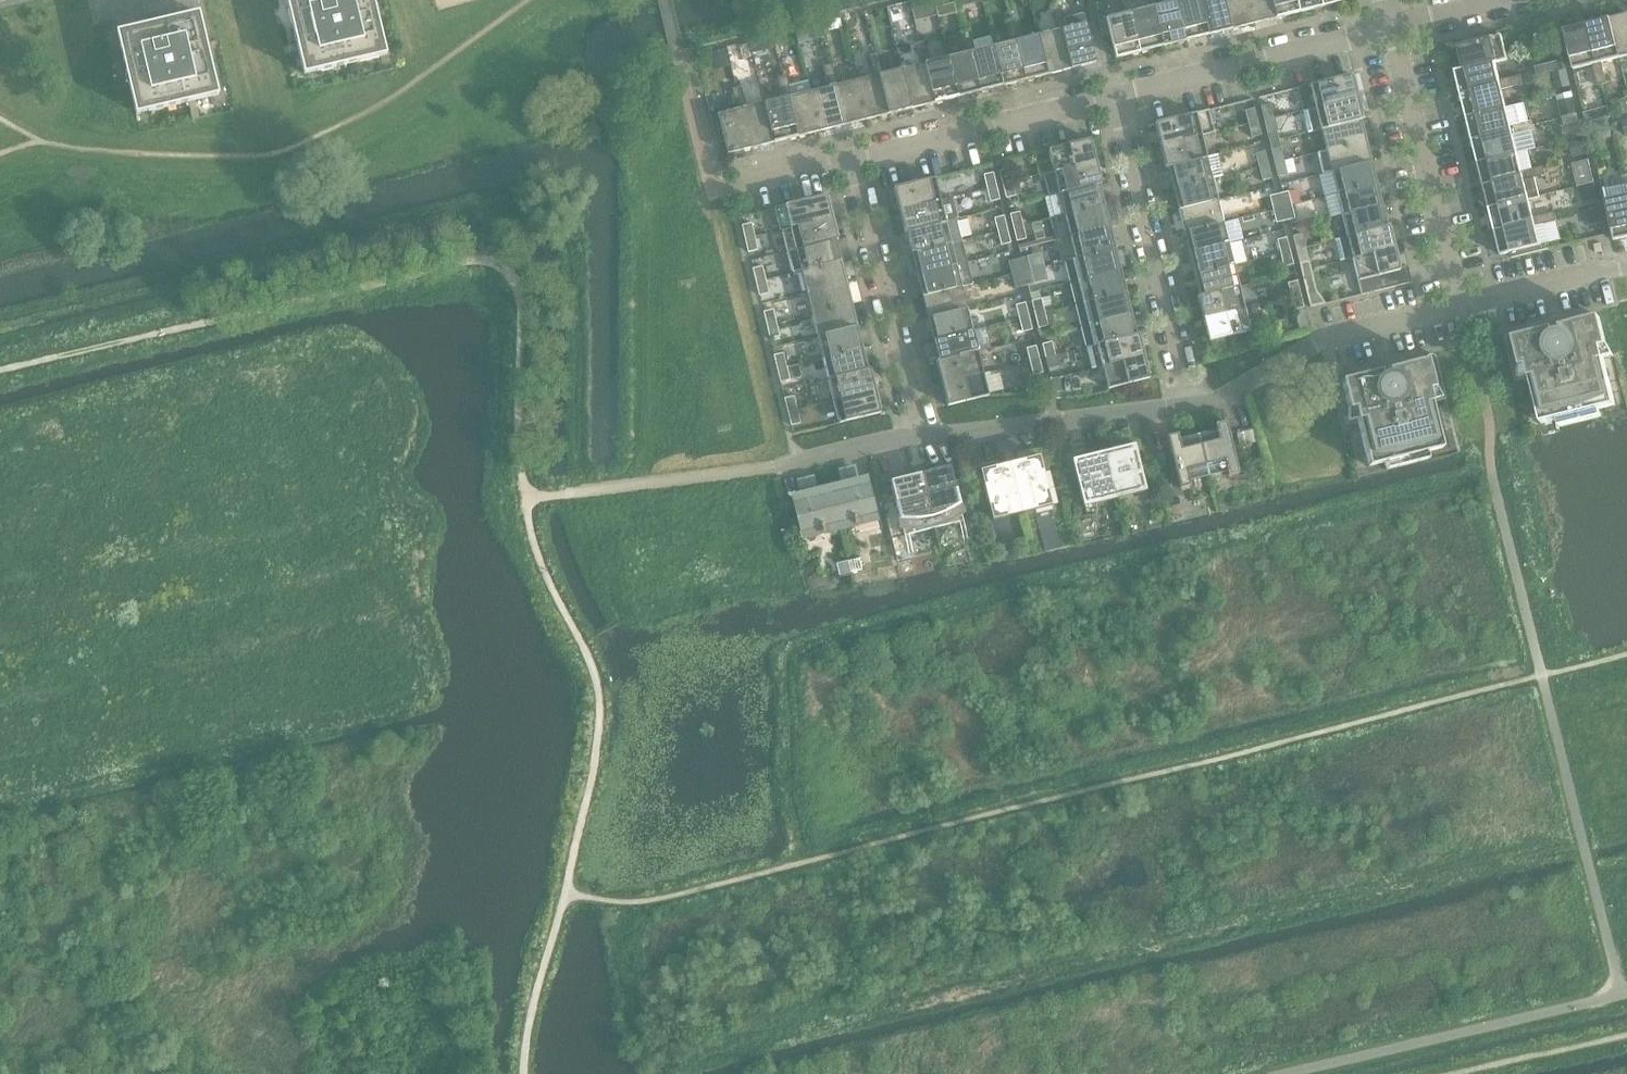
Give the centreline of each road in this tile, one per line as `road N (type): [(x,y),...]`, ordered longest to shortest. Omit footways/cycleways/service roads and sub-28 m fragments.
road 1 (residential): [(570,494),(775,470),(917,442)]
road 2 (residential): [(1191,406),(1112,98)]
road 3 (residential): [(1191,406),(1216,402),(1317,343),(1461,308)]
road 4 (residential): [(1461,308),(1389,29)]
road 5 (residential): [(851,162),(917,442)]
road 6 (residential): [(1112,98),(1389,29)]
road 7 (residential): [(917,442),(1191,406)]
road 8 (residential): [(851,162),(1112,98)]
road 9 (residential): [(1461,308),(1626,265)]
road 10 (residential): [(728,191),(851,162)]
road 11 (residential): [(1389,29),(1512,0)]

